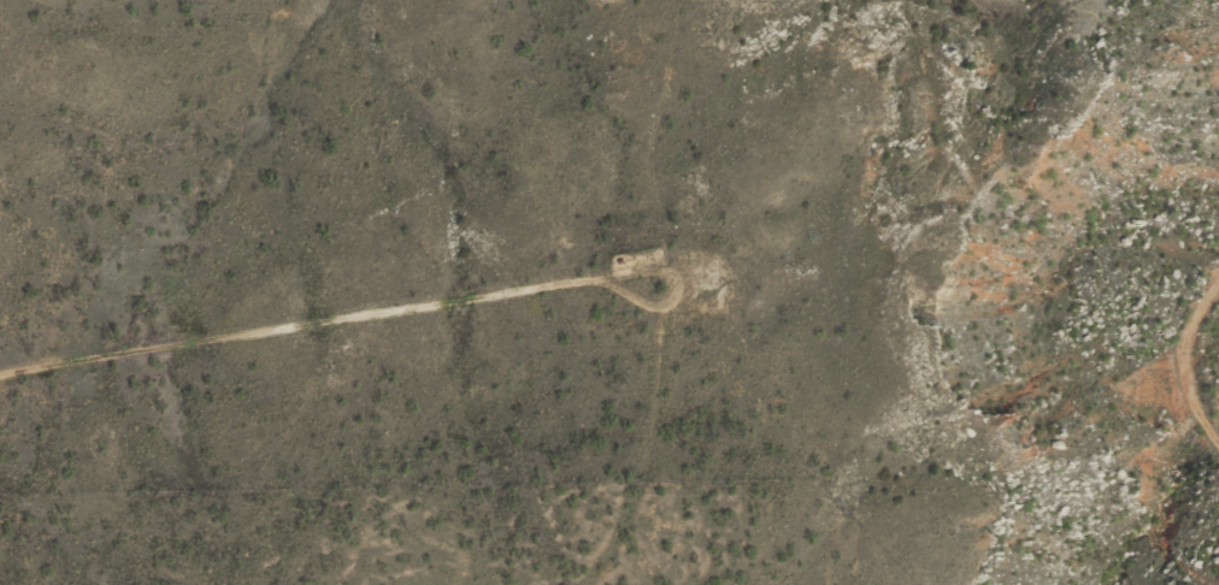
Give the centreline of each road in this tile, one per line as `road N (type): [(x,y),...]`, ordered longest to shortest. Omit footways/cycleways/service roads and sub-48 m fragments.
road 1 (track): [(0,381),(599,284)]
road 2 (track): [(658,0),(613,162),(599,284)]
road 3 (track): [(1218,304),(1197,341),(1192,370),(1218,439)]

